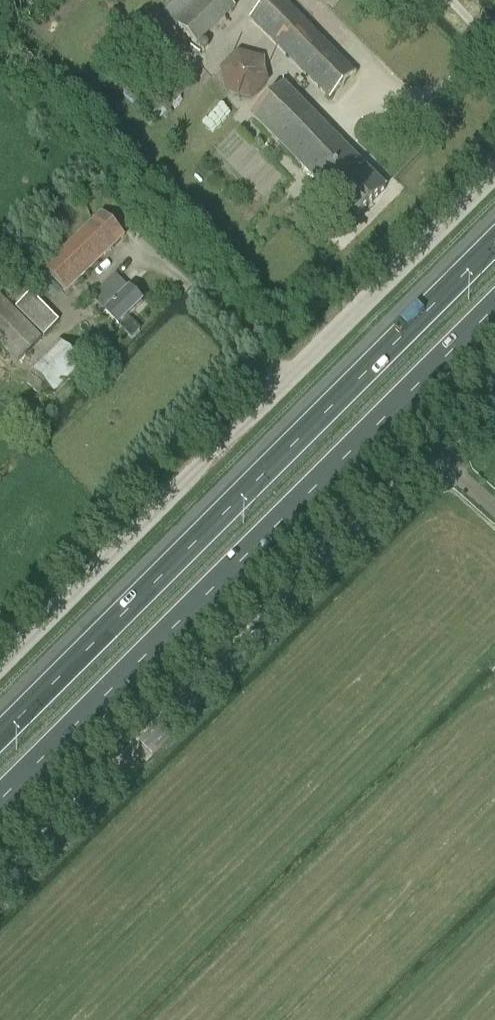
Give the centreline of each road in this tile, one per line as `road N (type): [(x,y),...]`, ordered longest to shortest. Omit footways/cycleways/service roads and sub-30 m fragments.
road 1 (motorway): [(0,811),(494,313)]
road 2 (unclassified): [(0,669),(494,174)]
road 3 (motorway): [(494,244),(0,739)]
road 4 (unclassified): [(0,890),(494,396)]

